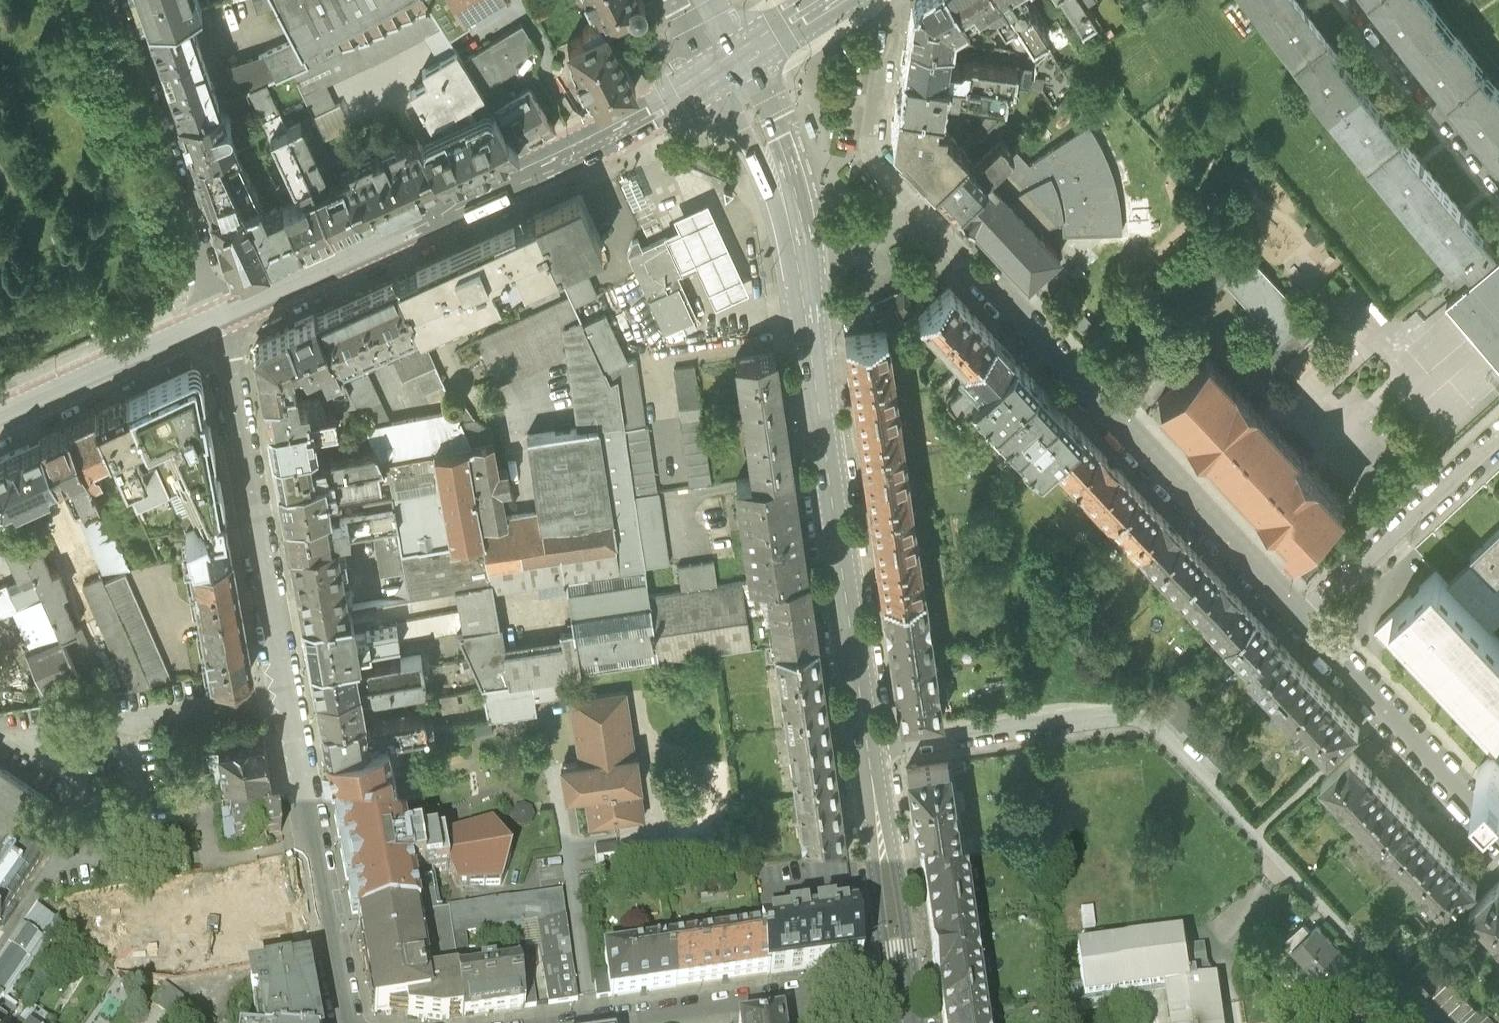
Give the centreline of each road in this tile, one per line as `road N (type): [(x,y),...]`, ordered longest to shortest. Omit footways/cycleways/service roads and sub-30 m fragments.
road 1 (residential): [(348,1022),(220,317)]
road 2 (residential): [(871,751),(1126,713),(1142,718),(1160,727),(1436,1022)]
road 3 (residential): [(1301,615),(926,219),(801,274)]
road 4 (secondary): [(220,317),(586,147),(727,67)]
road 5 (tertiary): [(871,751),(801,274)]
road 6 (residential): [(220,317),(109,0)]
road 7 (residential): [(902,981),(589,1022)]
road 8 (residential): [(1498,823),(1301,615)]
road 9 (residential): [(1498,444),(1301,615)]
road 10 (secondary): [(0,419),(220,317)]
road 11 (tertiary): [(902,981),(871,751)]
road 12 (residential): [(1362,0),(1498,177)]
road 13 (tertiary): [(801,274),(777,176),(727,67)]
road 14 (secondary): [(727,67),(833,0)]

